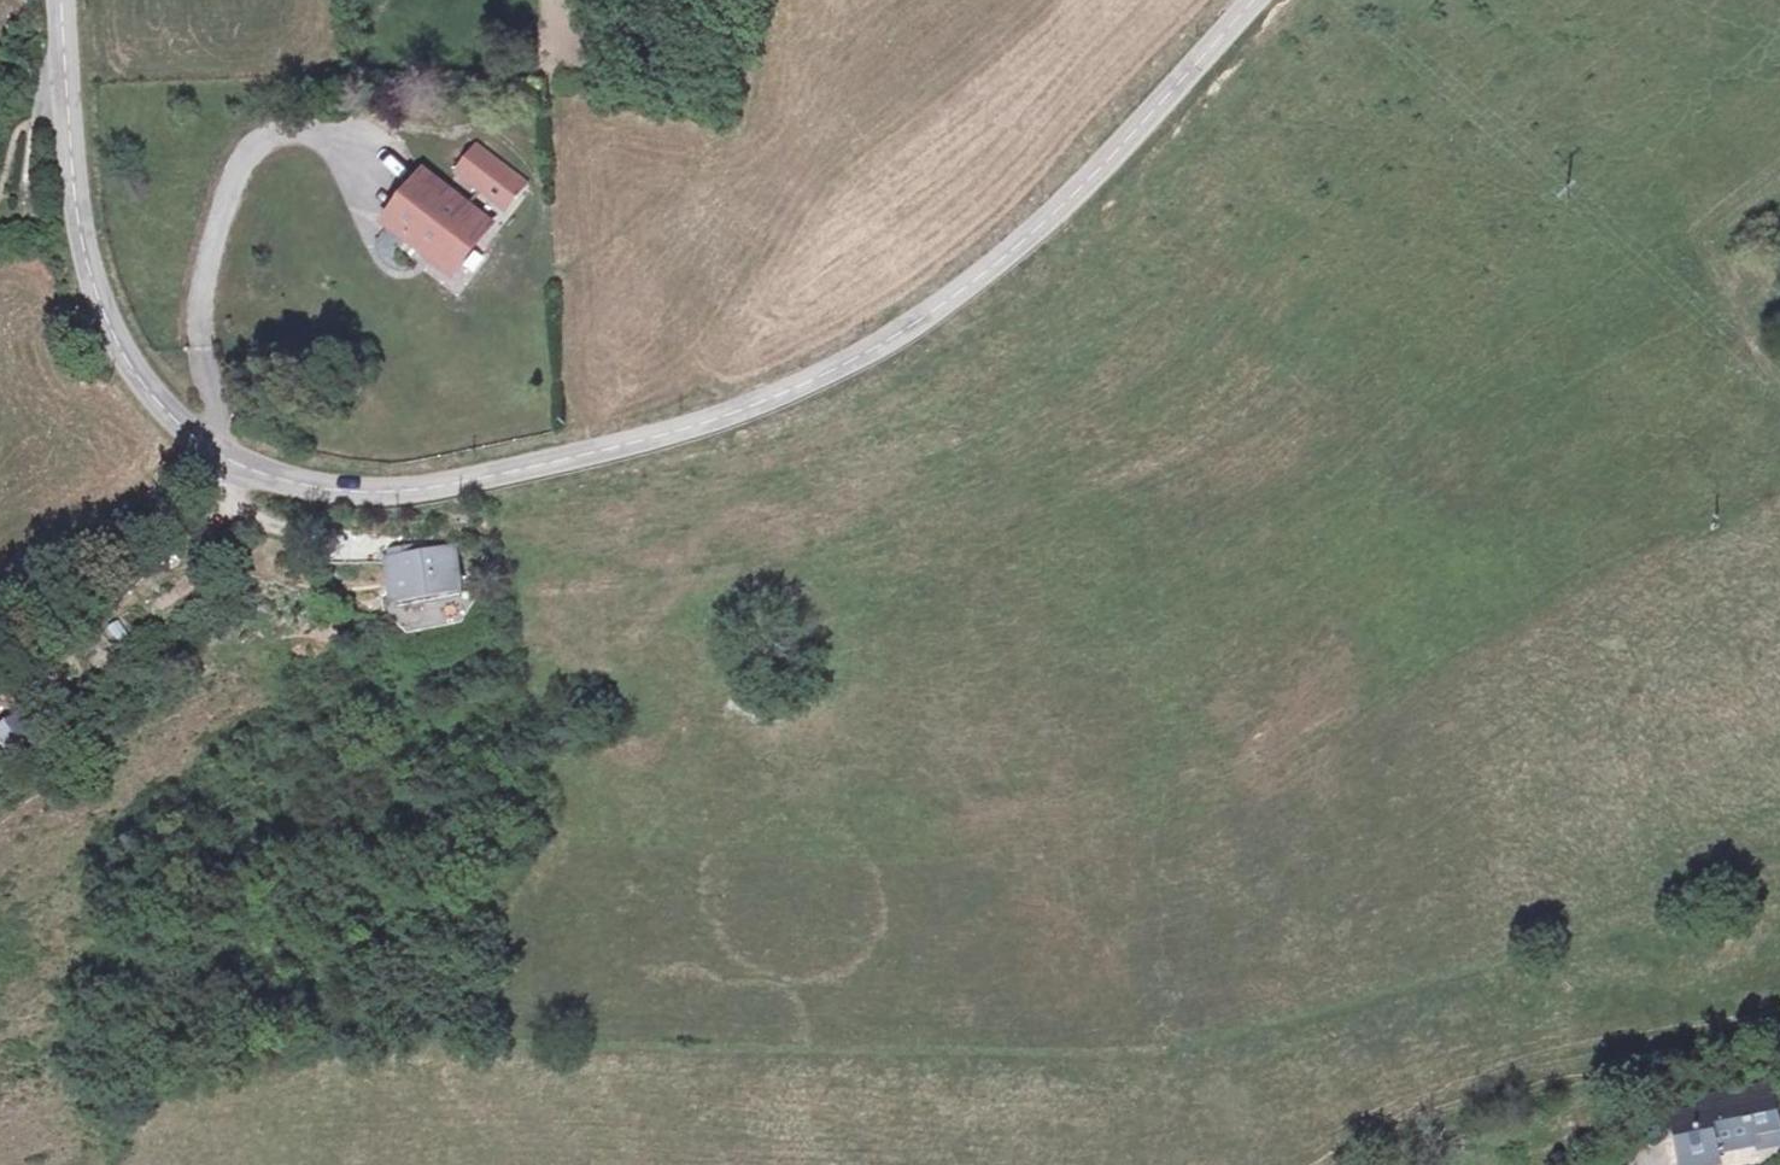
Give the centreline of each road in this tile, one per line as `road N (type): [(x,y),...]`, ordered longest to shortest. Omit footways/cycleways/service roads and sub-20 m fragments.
road 1 (secondary): [(1261,0),(1036,232),(878,351),(729,416),(588,457),(385,489),(285,478),(216,450),(162,410),(114,335),(85,255),(65,0)]

